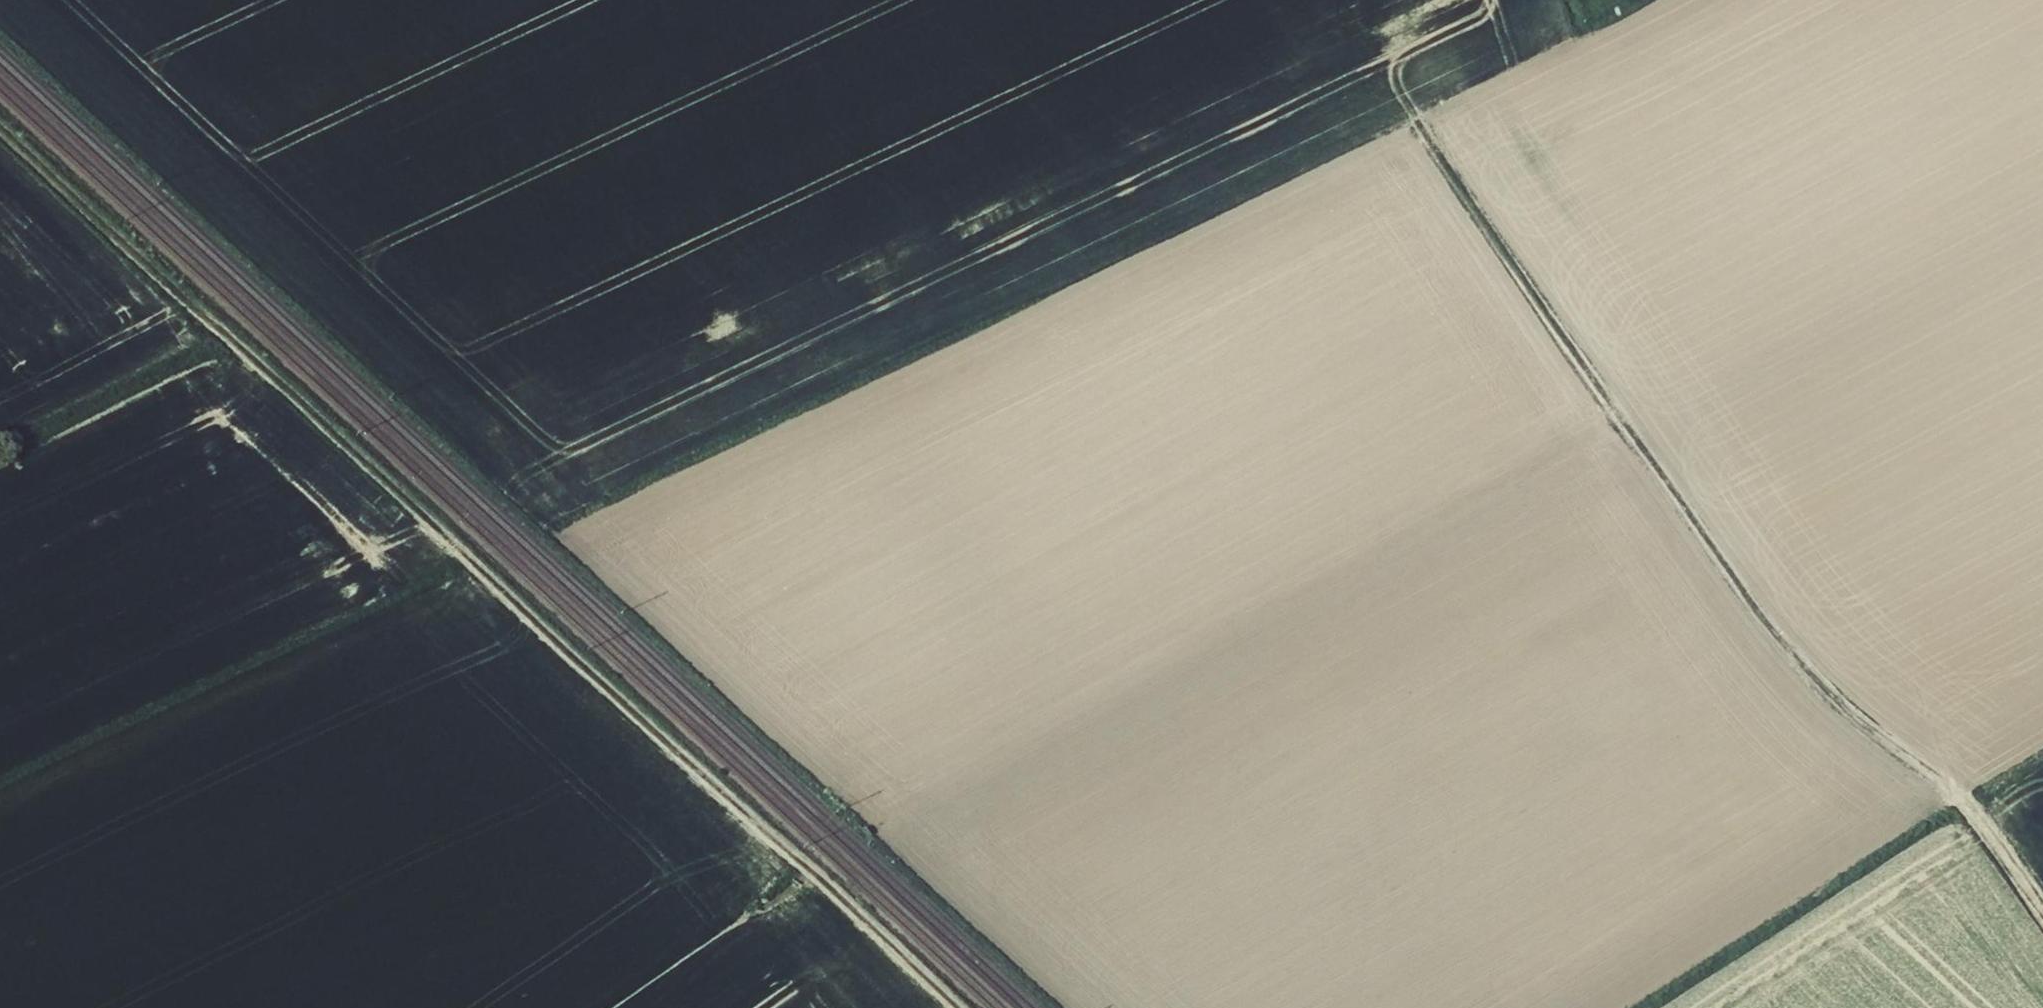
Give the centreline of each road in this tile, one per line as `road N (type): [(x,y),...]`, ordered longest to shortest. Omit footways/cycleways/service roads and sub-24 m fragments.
road 1 (track): [(954,1007),(0,129)]

